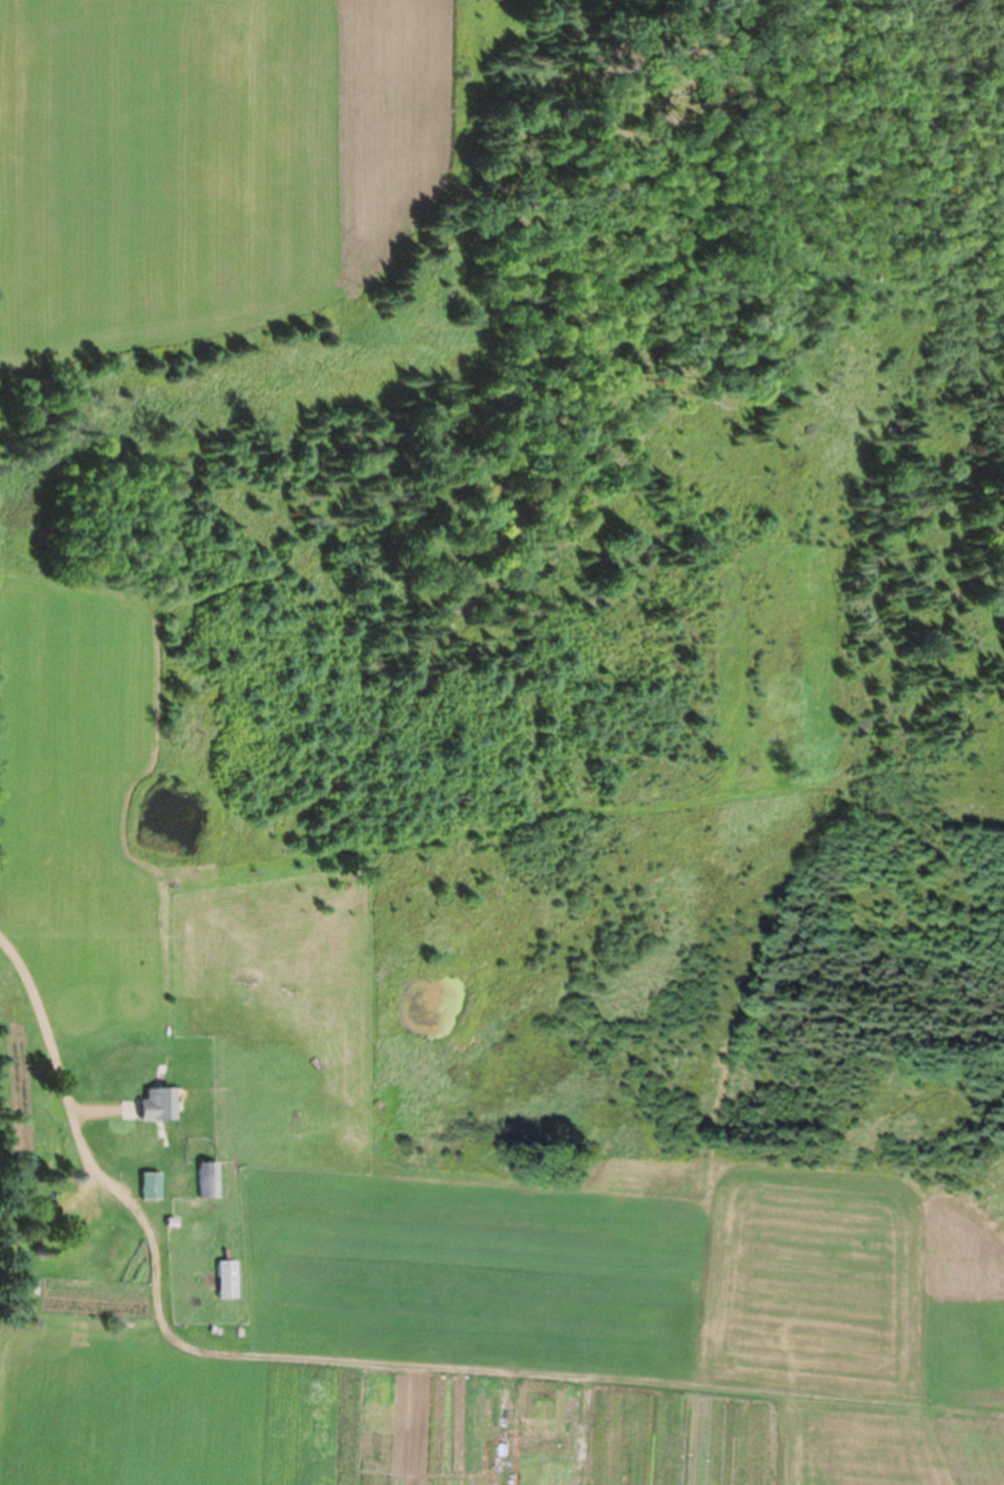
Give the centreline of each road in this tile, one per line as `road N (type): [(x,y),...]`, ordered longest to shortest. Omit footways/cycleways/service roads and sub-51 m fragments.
road 1 (residential): [(103,1187),(45,1015),(0,935)]

